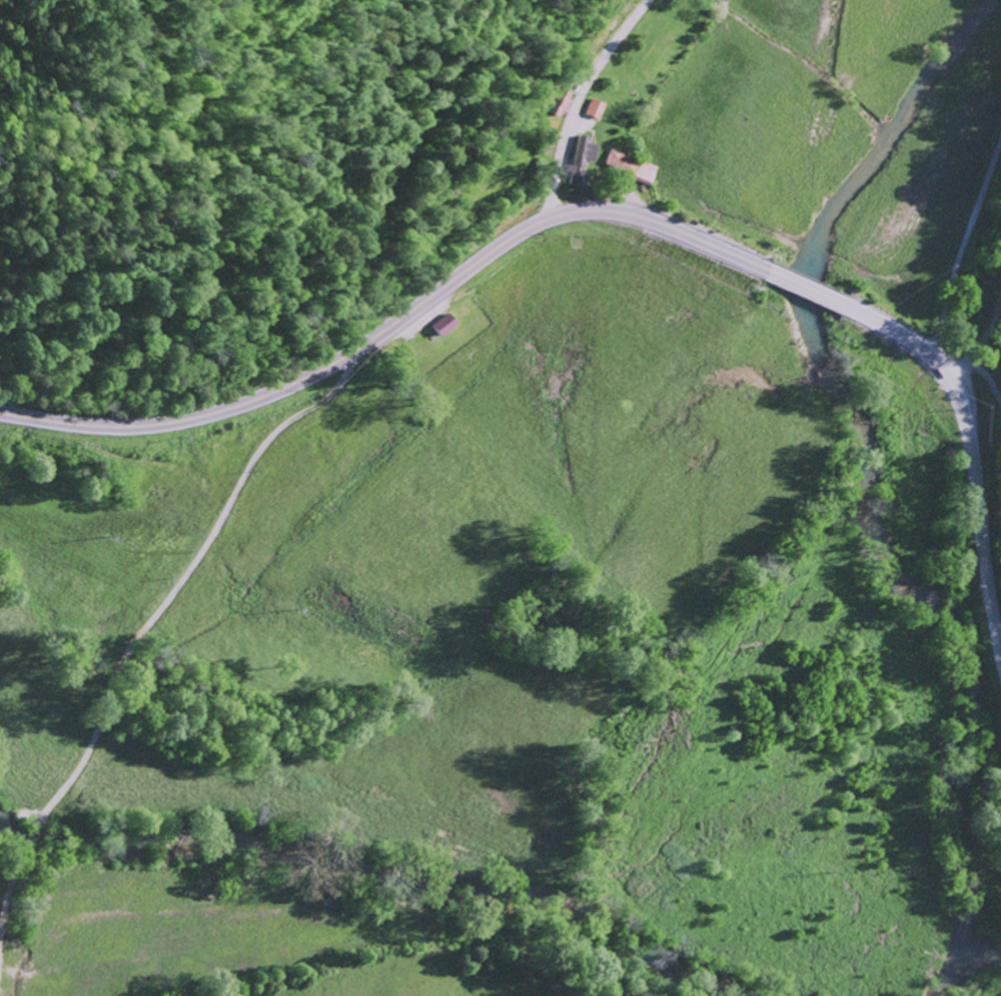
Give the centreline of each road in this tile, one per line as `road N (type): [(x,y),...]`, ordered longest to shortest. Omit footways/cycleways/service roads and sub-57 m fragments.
road 1 (primary): [(811,283),(641,218),(568,214),(496,248),(360,349),(259,398),(187,420),(122,428),(0,413)]
road 2 (residential): [(0,371),(158,352),(294,298),(340,268),(480,144),(542,64),(573,0)]
road 3 (residential): [(0,833),(42,821),(469,934),(621,995)]
road 4 (residential): [(360,349),(332,396),(288,424),(261,455),(206,551),(124,664),(85,763),(42,821)]
road 5 (primary): [(811,283),(908,338),(955,388),(972,441),(1000,650)]
road 6 (residential): [(545,221),(576,108),(651,0)]
road 7 (residential): [(930,356),(1000,140)]
road 8 (residential): [(75,425),(96,456),(244,484)]
road 9 (residential): [(42,821),(0,975)]

